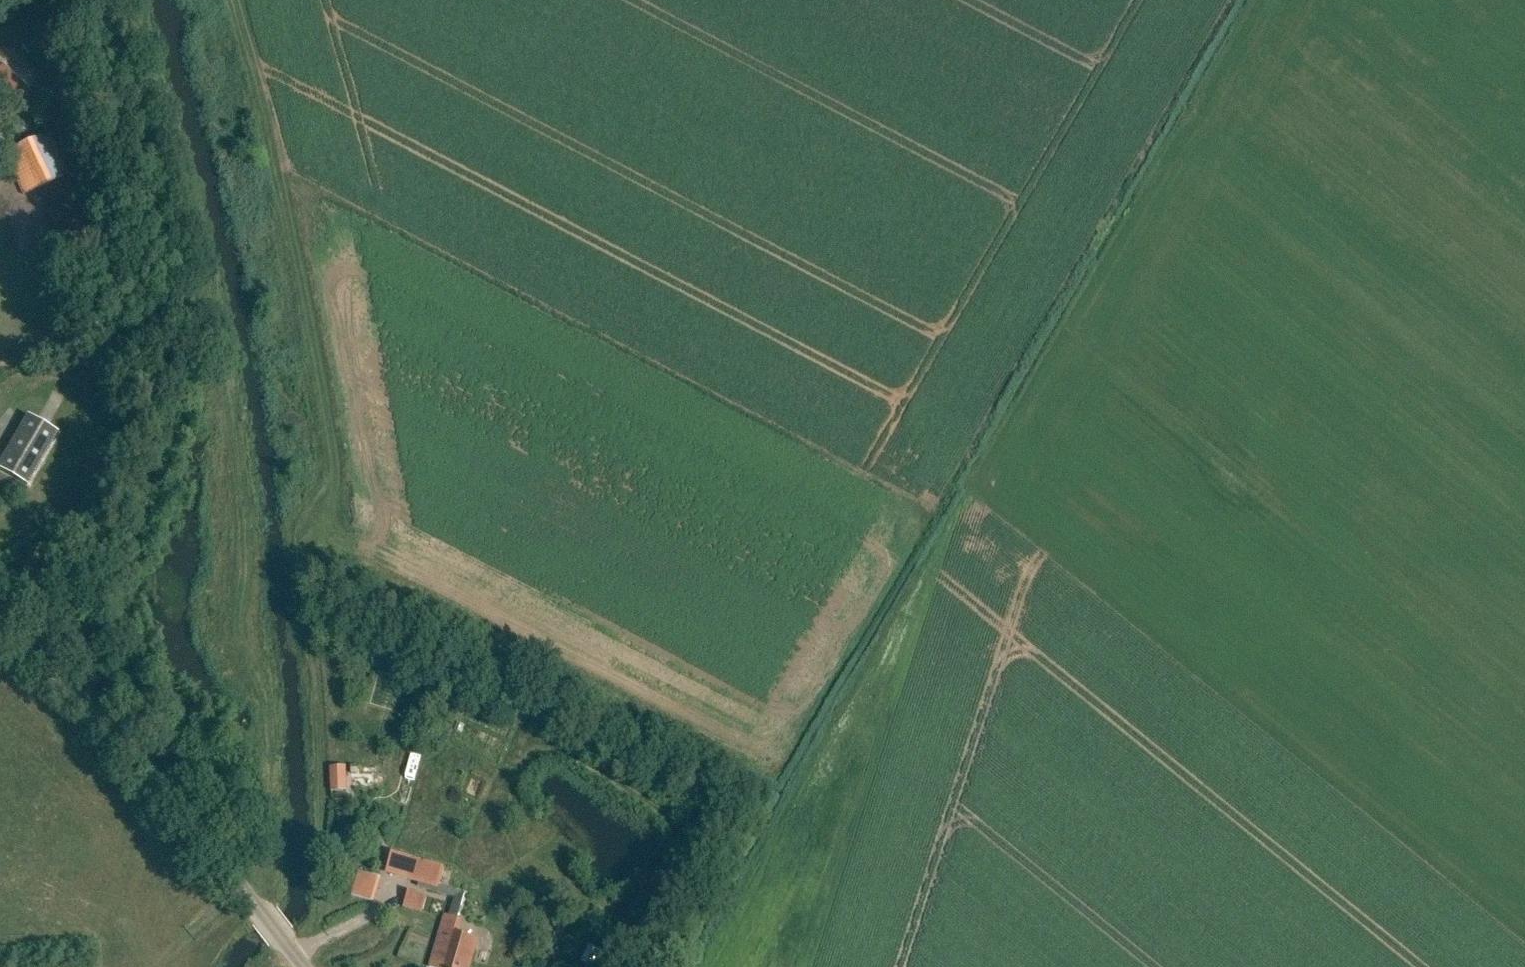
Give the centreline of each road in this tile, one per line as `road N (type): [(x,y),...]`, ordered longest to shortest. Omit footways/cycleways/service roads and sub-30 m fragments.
road 1 (unclassified): [(304,966),(157,770),(0,619)]

